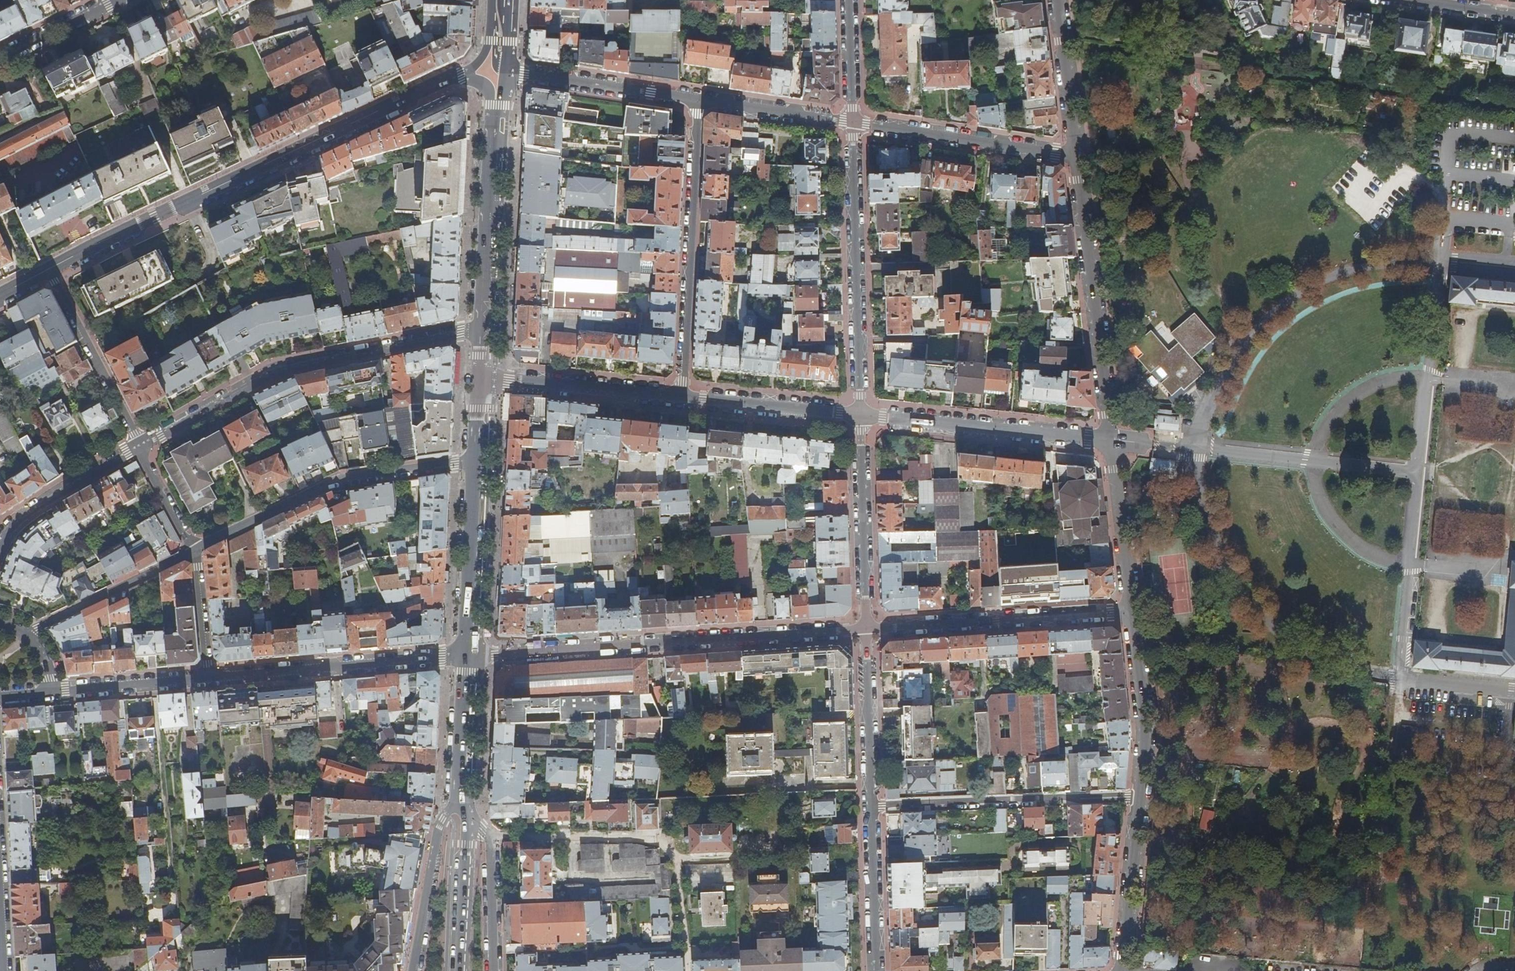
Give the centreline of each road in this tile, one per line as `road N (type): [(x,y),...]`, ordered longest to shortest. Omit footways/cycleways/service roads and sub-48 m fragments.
road 1 (secondary): [(469,75),(53,274)]
road 2 (residential): [(470,655),(867,629)]
road 3 (residential): [(137,448),(278,371),(483,332)]
road 4 (residential): [(196,550),(341,478),(479,460)]
road 5 (residential): [(699,99),(680,397)]
road 6 (residential): [(861,414),(854,122)]
road 7 (unclassified): [(1077,155),(1112,441)]
road 8 (residential): [(871,807),(1139,797)]
road 9 (residential): [(867,629),(1131,611)]
road 10 (residential): [(208,678),(470,655)]
road 11 (residential): [(1112,441),(861,414)]
road 12 (residential): [(854,122),(1077,155)]
road 13 (residential): [(867,629),(861,414)]
road 14 (residential): [(680,397),(481,379)]
road 15 (residential): [(506,66),(699,99)]
road 16 (secondary): [(470,655),(479,460)]
road 17 (residential): [(53,274),(137,448)]
road 18 (secondary): [(483,332),(493,141)]
road 19 (residential): [(196,550),(27,633)]
road 20 (residential): [(414,970),(438,828),(464,793)]
road 21 (unclassified): [(1131,611),(1144,711),(1139,797)]
road 22 (residential): [(861,414),(680,397)]
road 23 (residential): [(871,807),(867,629)]
road 24 (unclassified): [(1139,797),(1121,970)]
road 25 (unclassified): [(1112,441),(1131,611)]
road 26 (residential): [(494,970),(492,840),(465,813)]
road 27 (residential): [(0,543),(24,516),(137,448)]
road 28 (residential): [(875,970),(871,807)]
road 29 (residential): [(51,692),(208,678)]
road 30 (secondary): [(459,970),(465,813)]
road 31 (residential): [(699,99),(854,122)]
road 32 (unclassified): [(1059,0),(1077,155)]
road 33 (secondary): [(464,793),(470,655)]
road 34 (residential): [(0,58),(115,0)]
road 35 (residential): [(196,550),(208,678)]
road 36 (residential): [(854,122),(851,0)]

